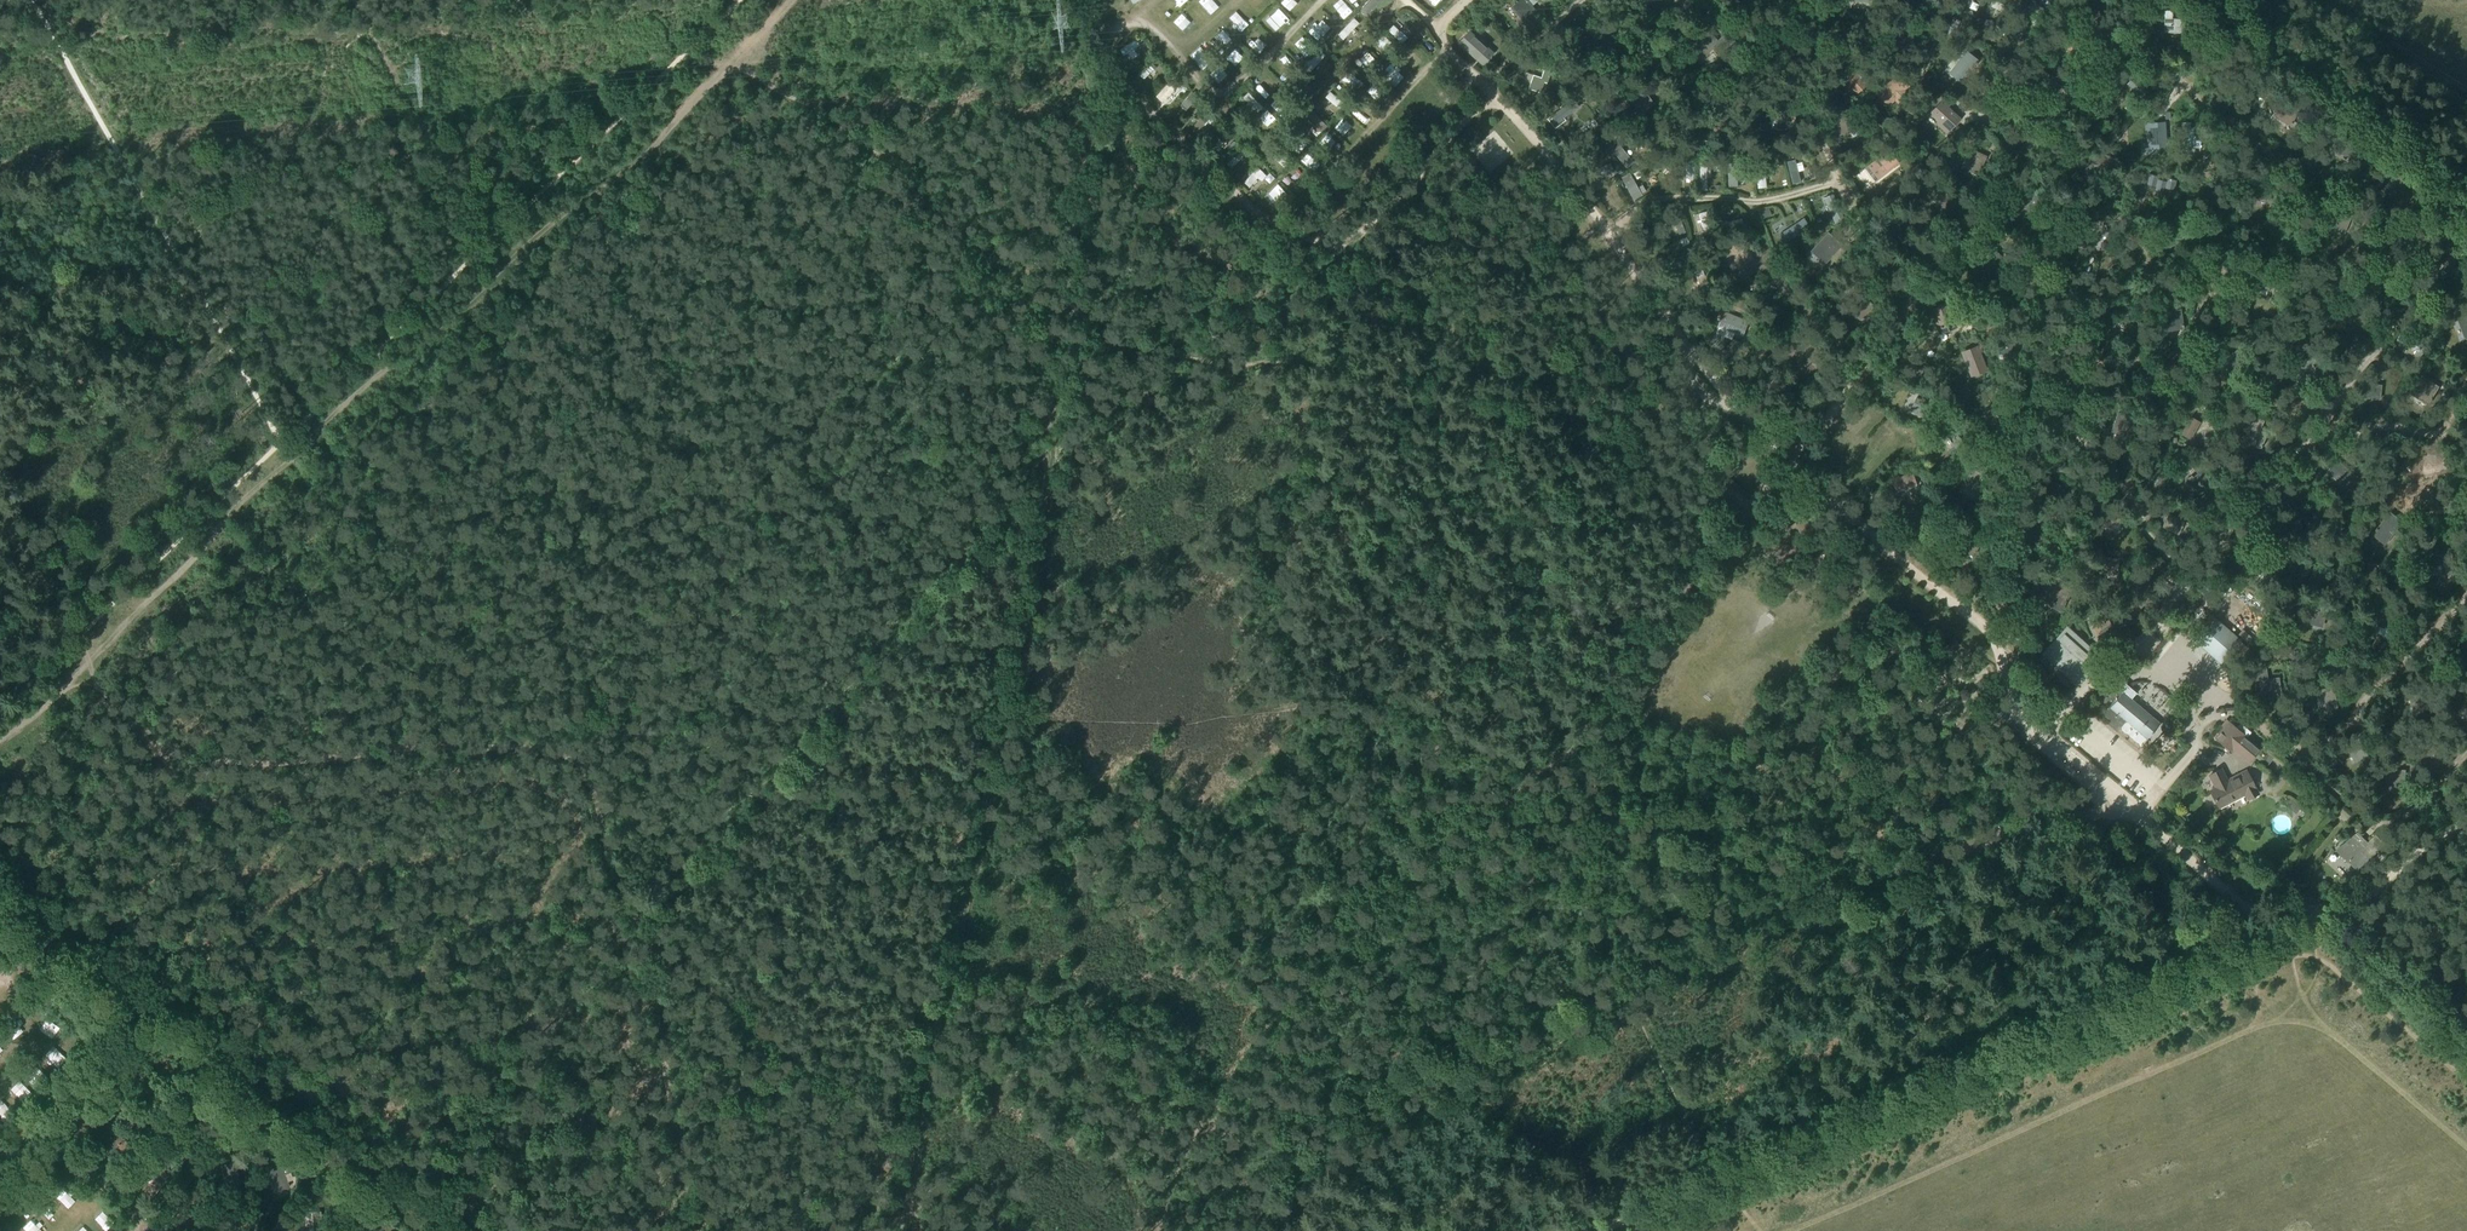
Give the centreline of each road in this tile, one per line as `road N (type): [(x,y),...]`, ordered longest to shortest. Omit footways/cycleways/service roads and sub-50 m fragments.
road 1 (track): [(1597,1230),(2320,915)]
road 2 (track): [(1783,1230),(2293,1015),(2327,1024),(2466,1144)]
road 3 (track): [(298,454),(647,151),(797,0)]
road 4 (track): [(0,856),(496,1230)]
road 5 (track): [(640,930),(914,1133)]
road 6 (track): [(94,665),(298,454)]
road 7 (track): [(404,87),(492,239),(505,278)]
road 8 (track): [(2320,915),(2466,1036)]
road 9 (track): [(2466,90),(2322,0)]
road 10 (track): [(0,743),(94,665)]

